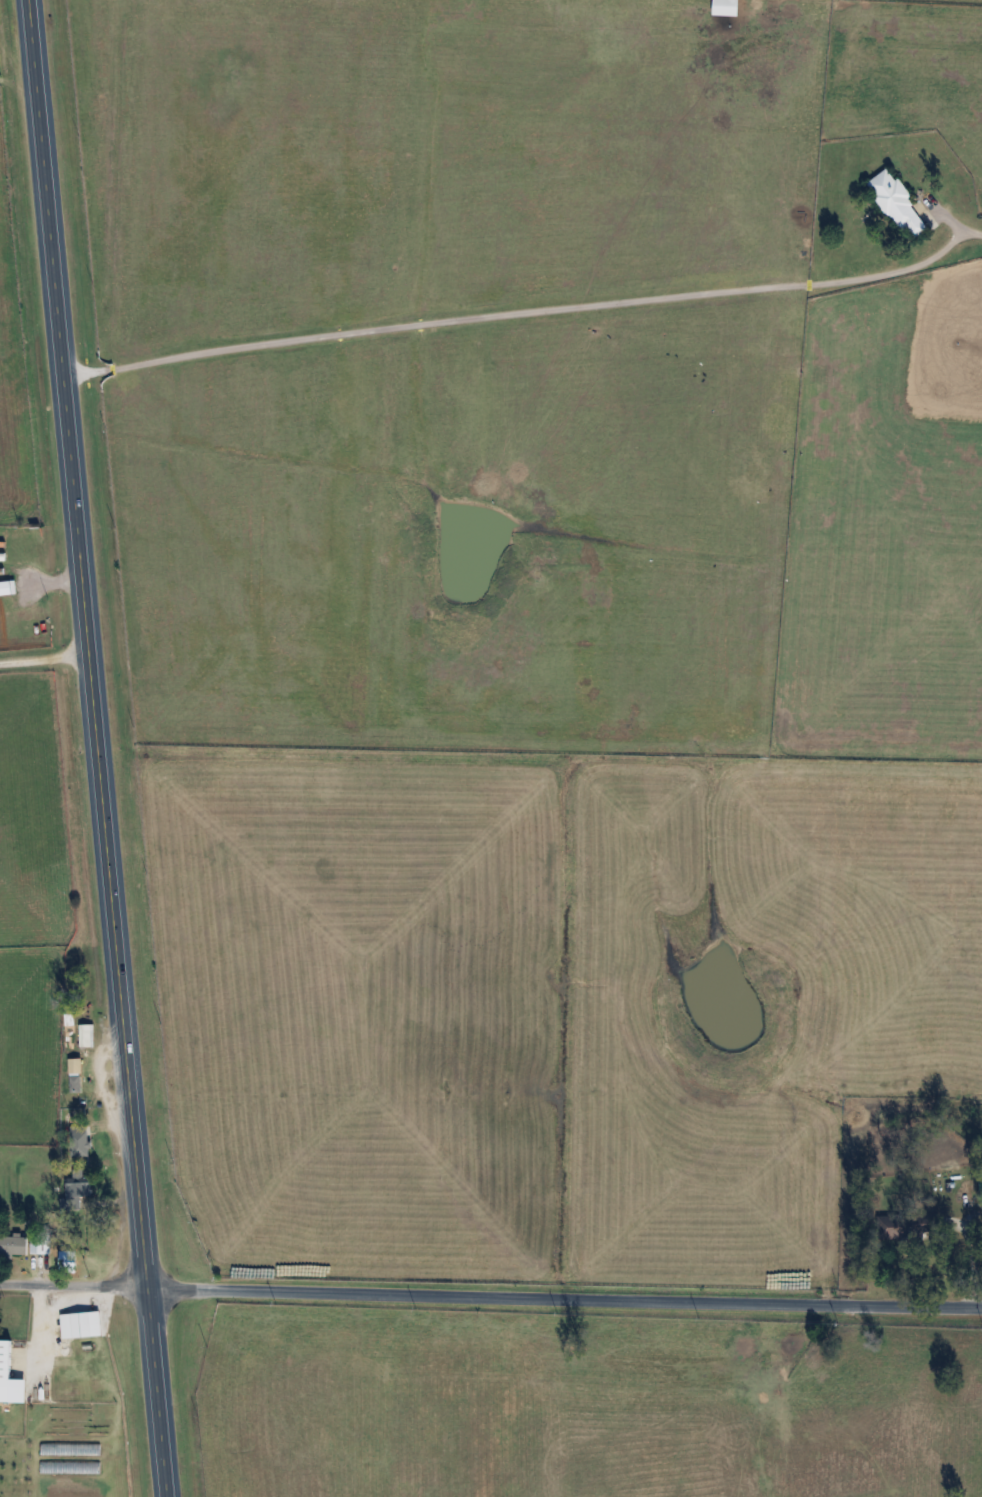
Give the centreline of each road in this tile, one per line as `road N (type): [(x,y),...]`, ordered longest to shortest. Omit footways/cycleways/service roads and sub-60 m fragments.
road 1 (primary): [(167,1496),(29,0)]
road 2 (residential): [(981,1306),(147,1286)]
road 3 (residential): [(0,1283),(147,1286)]

